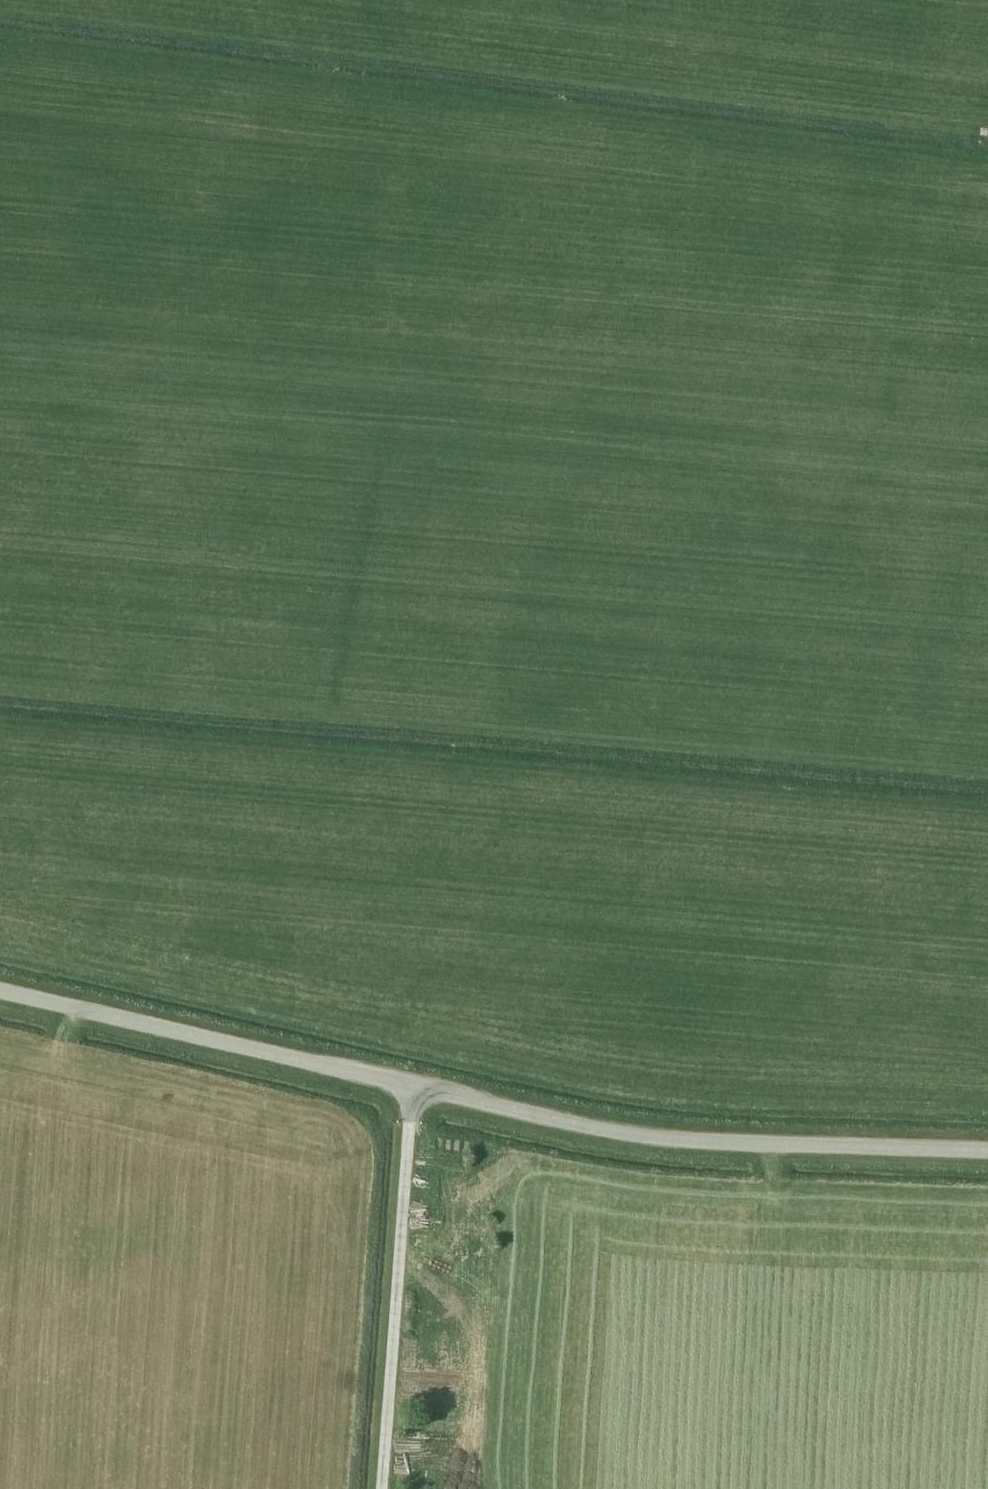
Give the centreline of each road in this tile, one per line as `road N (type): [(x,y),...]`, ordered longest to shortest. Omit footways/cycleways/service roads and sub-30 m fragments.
road 1 (unclassified): [(987,1149),(628,1135),(0,990)]

